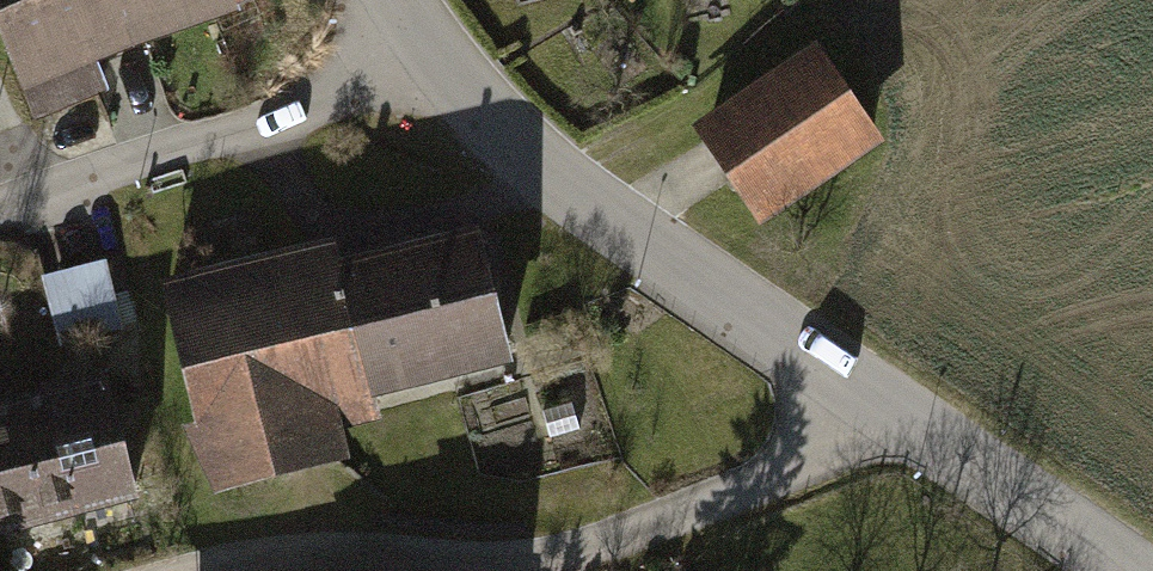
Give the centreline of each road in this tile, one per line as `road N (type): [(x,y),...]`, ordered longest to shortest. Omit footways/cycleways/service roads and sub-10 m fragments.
road 1 (unclassified): [(895,405),(780,484),(546,565),(306,557),(253,570)]
road 2 (tertiary): [(895,405),(758,320),(555,174),(444,72)]
road 3 (residential): [(444,72),(0,212)]
road 4 (tertiary): [(1126,570),(895,405)]

